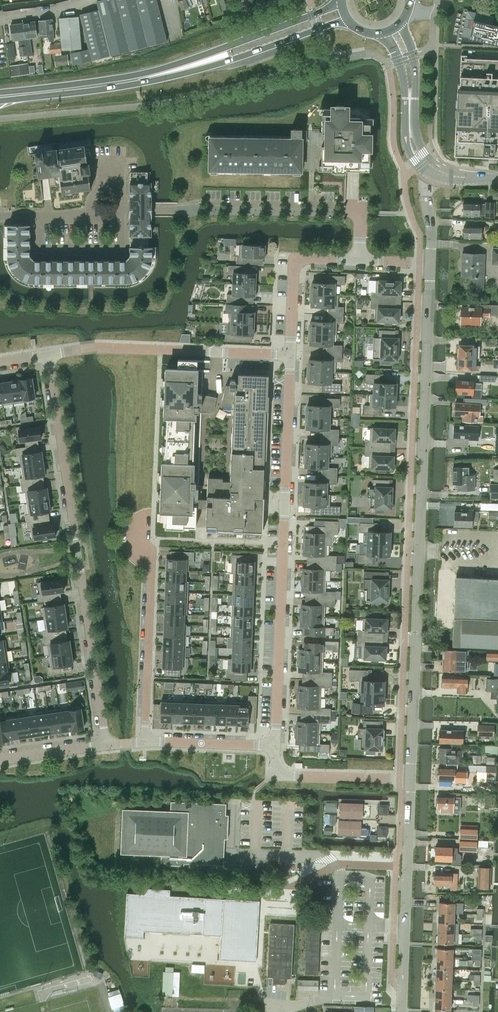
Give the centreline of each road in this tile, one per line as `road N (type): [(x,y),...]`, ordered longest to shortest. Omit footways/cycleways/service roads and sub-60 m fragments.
road 1 (residential): [(410,778),(430,263)]
road 2 (residential): [(105,746),(48,355)]
road 3 (residential): [(276,746),(291,353)]
road 4 (residential): [(360,261),(361,213),(151,210)]
road 5 (residential): [(291,353),(94,348),(48,355)]
road 6 (primary): [(117,82),(161,79),(351,23)]
road 7 (primary): [(341,0),(117,82)]
road 8 (residential): [(239,854),(327,857),(371,869),(370,921)]
road 9 (residential): [(152,559),(146,741)]
road 10 (residential): [(291,353),(295,259),(360,261)]
road 11 (residential): [(123,214),(122,252),(37,252),(38,217)]
road 12 (unclassified): [(405,923),(410,778)]
road 13 (unclassified): [(410,778),(275,774)]
road 14 (residential): [(146,741),(276,746)]
road 15 (residential): [(282,1011),(320,999),(402,1001)]

